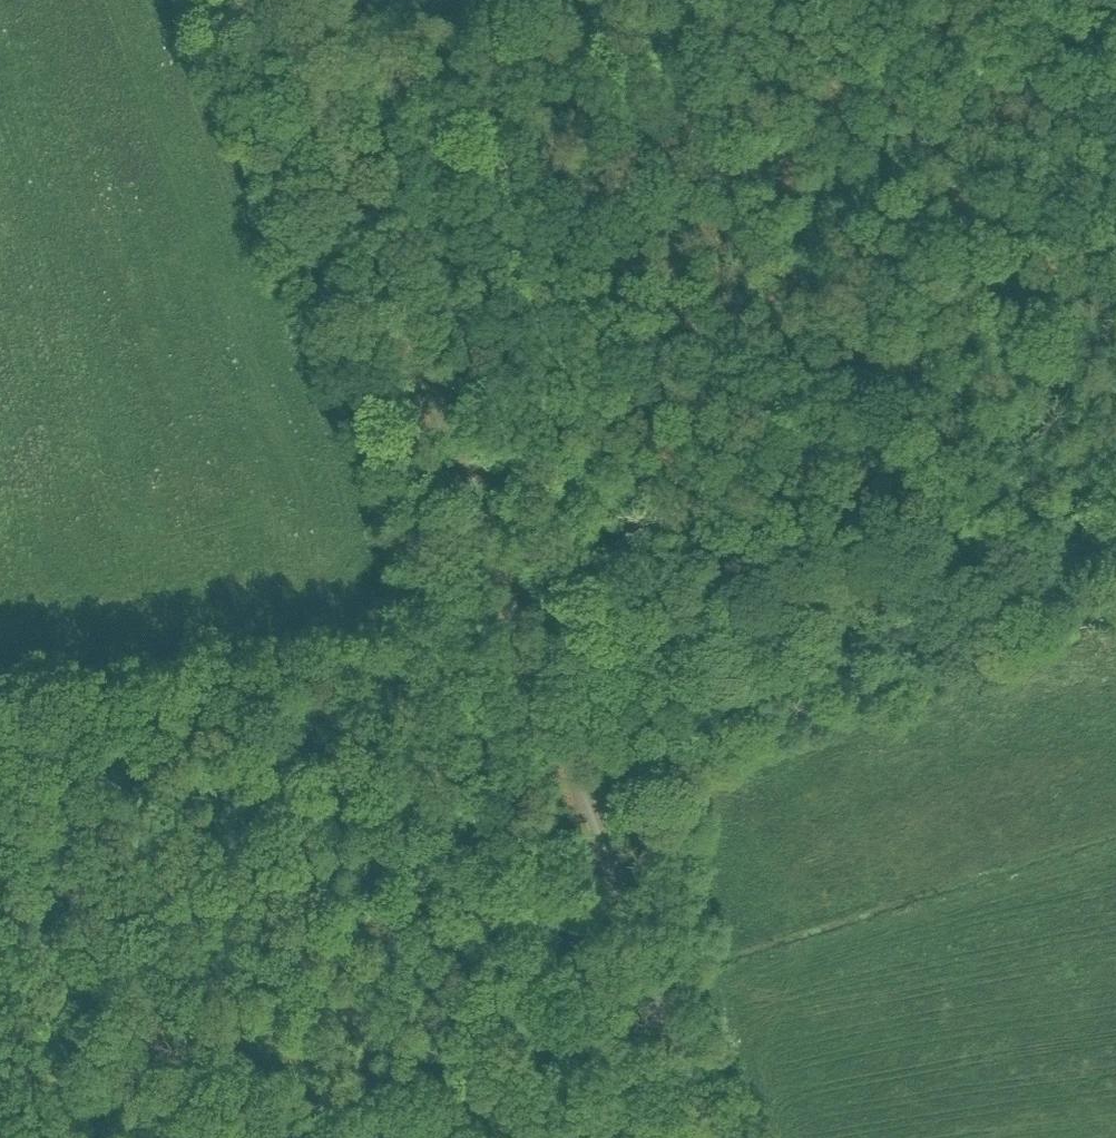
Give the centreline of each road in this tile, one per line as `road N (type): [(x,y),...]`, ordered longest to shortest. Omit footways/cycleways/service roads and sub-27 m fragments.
road 1 (unclassified): [(712,1137),(292,0)]

